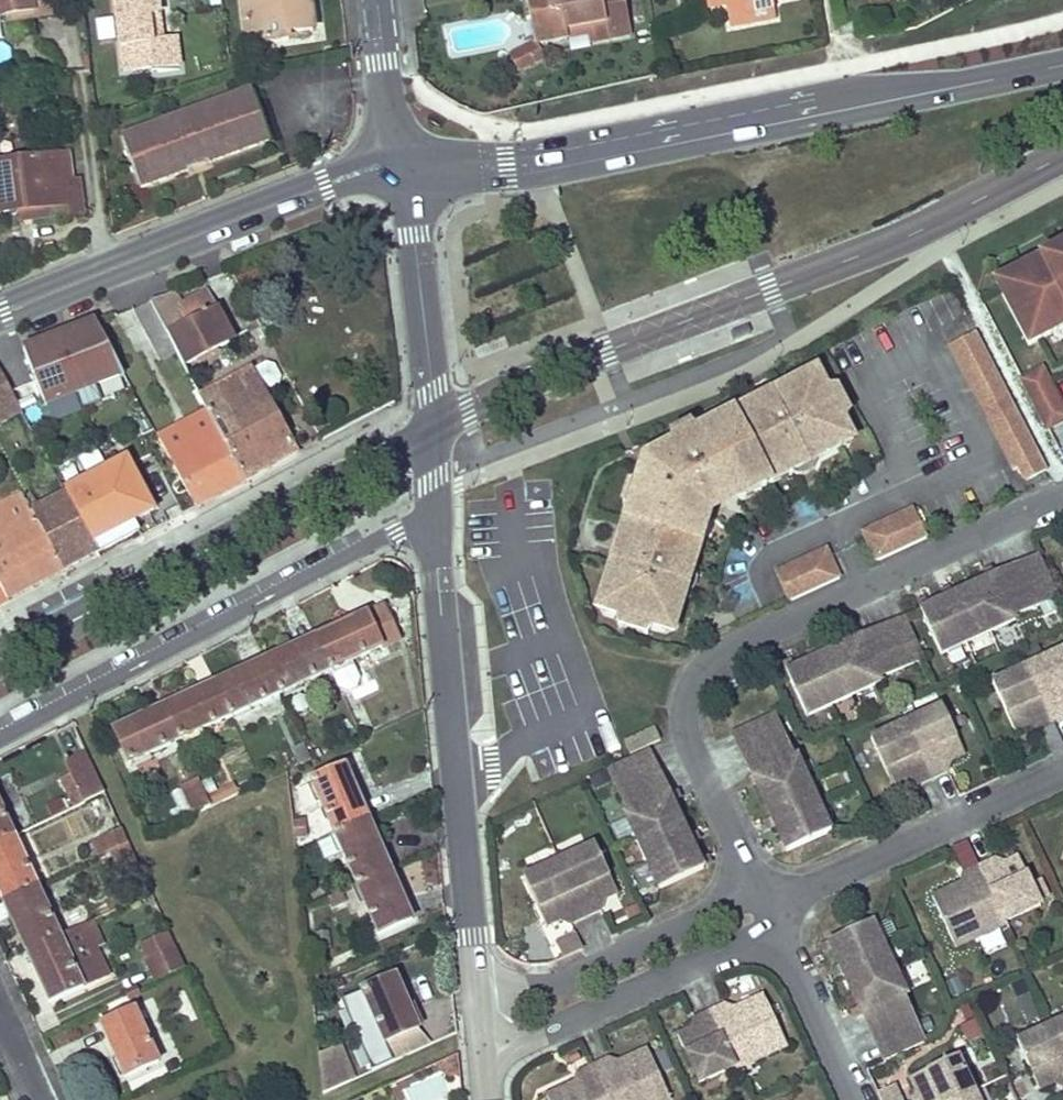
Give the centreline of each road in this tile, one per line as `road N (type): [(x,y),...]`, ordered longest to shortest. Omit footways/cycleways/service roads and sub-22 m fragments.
road 1 (tertiary): [(395,163),(533,155),(1062,58)]
road 2 (residential): [(755,887),(685,741),(687,700),(703,668),(1062,495)]
road 3 (residential): [(437,517),(479,1011)]
road 4 (tertiary): [(434,425),(0,657)]
road 5 (tertiary): [(0,732),(374,537),(437,517)]
road 6 (residential): [(0,313),(274,203),(395,163)]
road 7 (residential): [(768,913),(1062,771)]
road 8 (residential): [(483,1062),(777,933)]
road 9 (residential): [(755,887),(479,1011)]
road 10 (tertiary): [(395,163),(417,260),(434,425)]
road 11 (residential): [(777,933),(854,1099)]
road 12 (residential): [(395,163),(375,0)]

